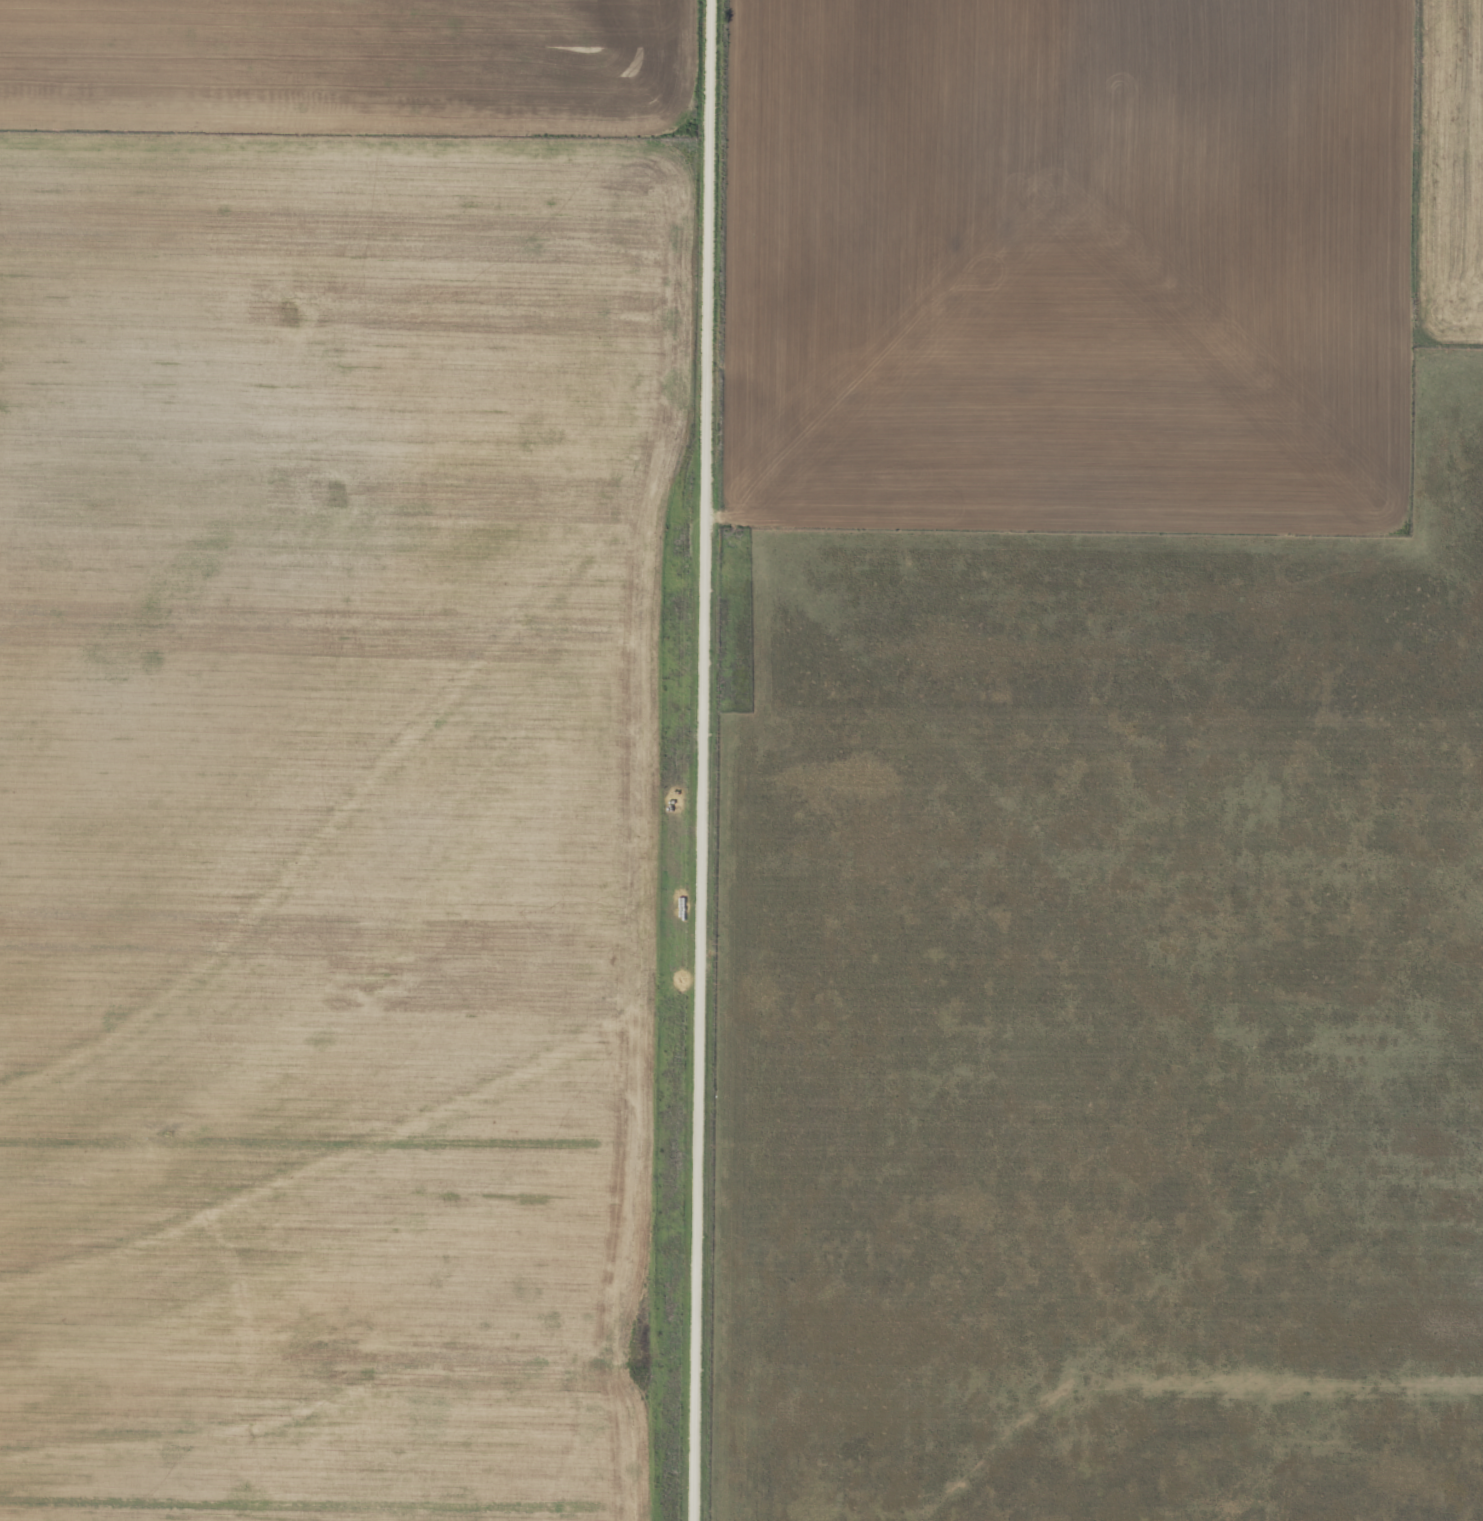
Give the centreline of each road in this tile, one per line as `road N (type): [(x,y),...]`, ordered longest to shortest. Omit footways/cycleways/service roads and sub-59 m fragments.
road 1 (residential): [(698,1520),(714,0)]

